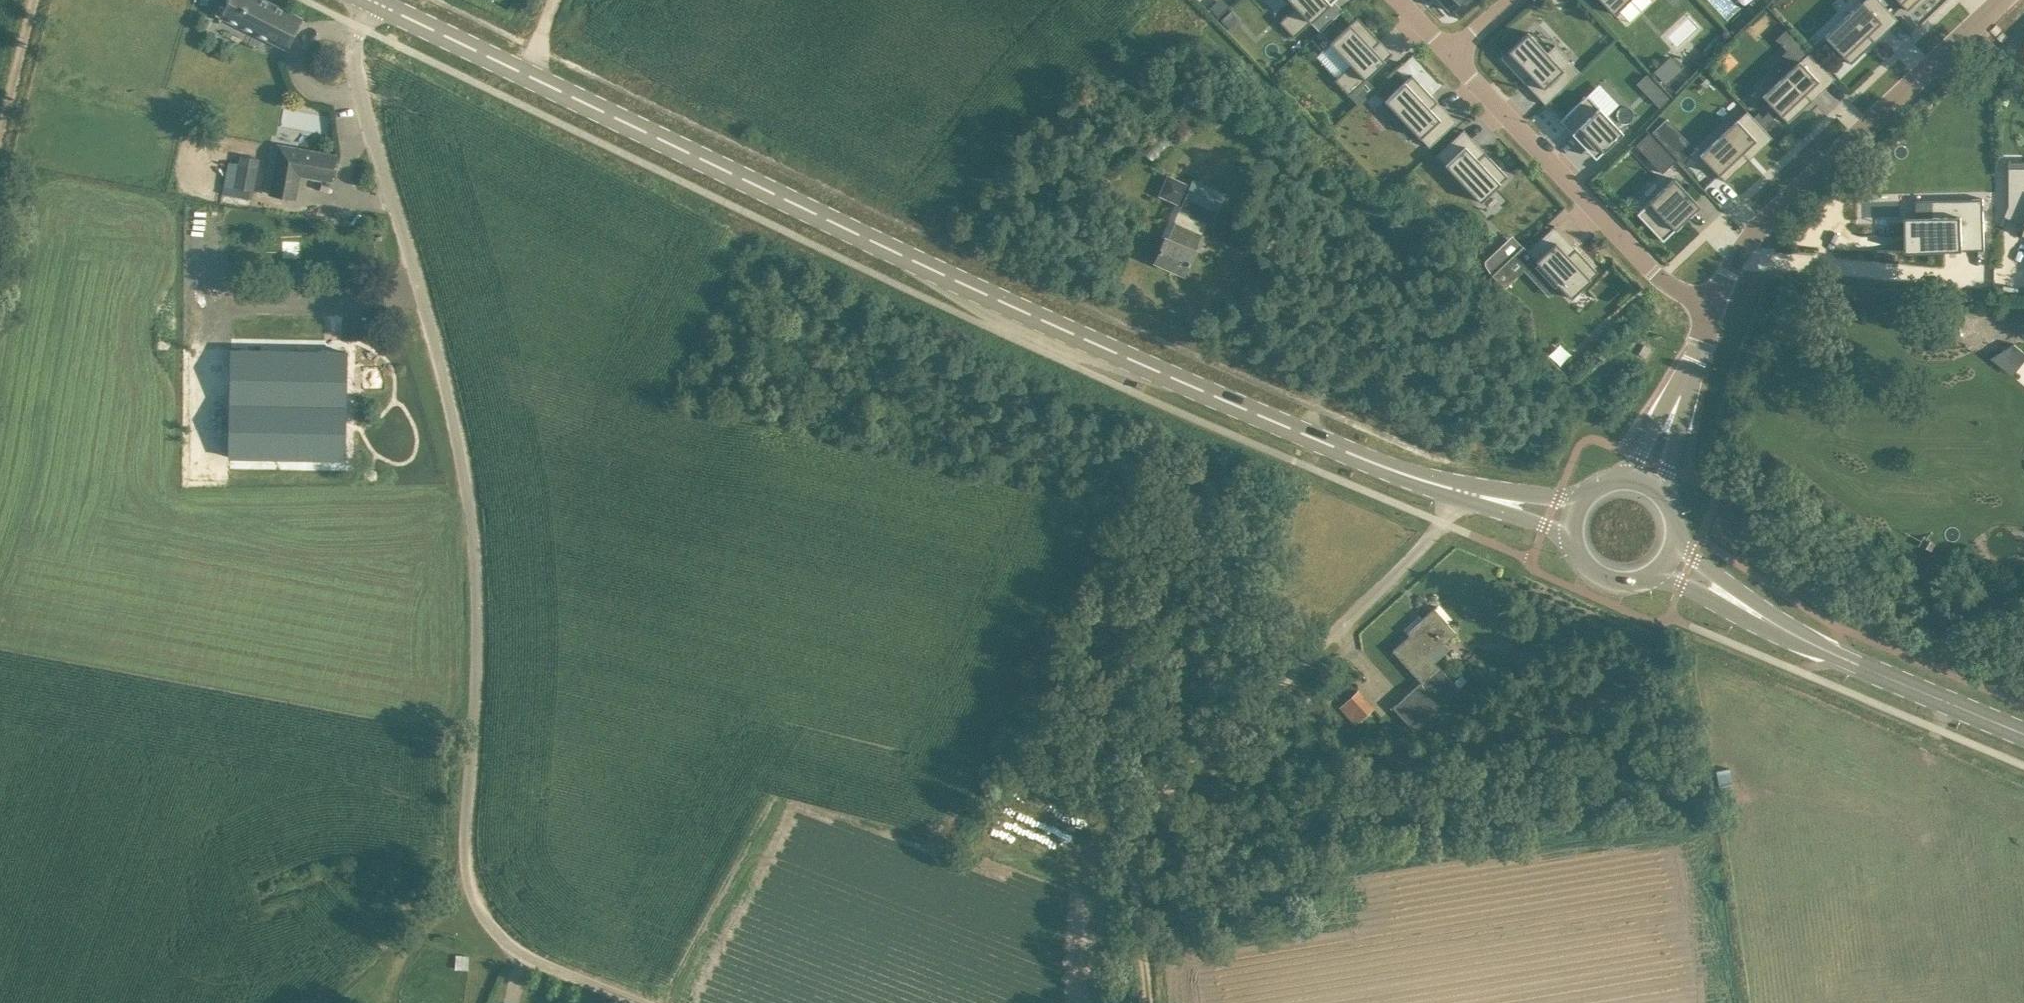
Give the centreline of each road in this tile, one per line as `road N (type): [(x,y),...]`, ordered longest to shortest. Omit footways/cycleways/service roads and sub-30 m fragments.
road 1 (secondary): [(1458,490),(1357,455),(1012,306),(372,2)]
road 2 (unclassified): [(641,1002),(538,963),(503,938),(472,894),(465,838),(477,588),(436,351),(354,51),(372,2)]
road 3 (track): [(1147,1002),(1136,852),(1154,809),(1177,777),(1443,523)]
road 4 (unclassified): [(1712,314),(1749,238),(1999,0)]
road 5 (residential): [(1452,56),(1658,278),(1712,314)]
road 6 (secondary): [(2023,733),(1766,618)]
road 7 (track): [(33,0),(0,138)]
road 8 (unclassified): [(1659,492),(1692,359)]
road 9 (unclassified): [(1692,359),(1627,479)]
road 10 (secondary): [(1458,490),(1574,538)]
road 11 (secondary): [(1581,502),(1458,490)]

